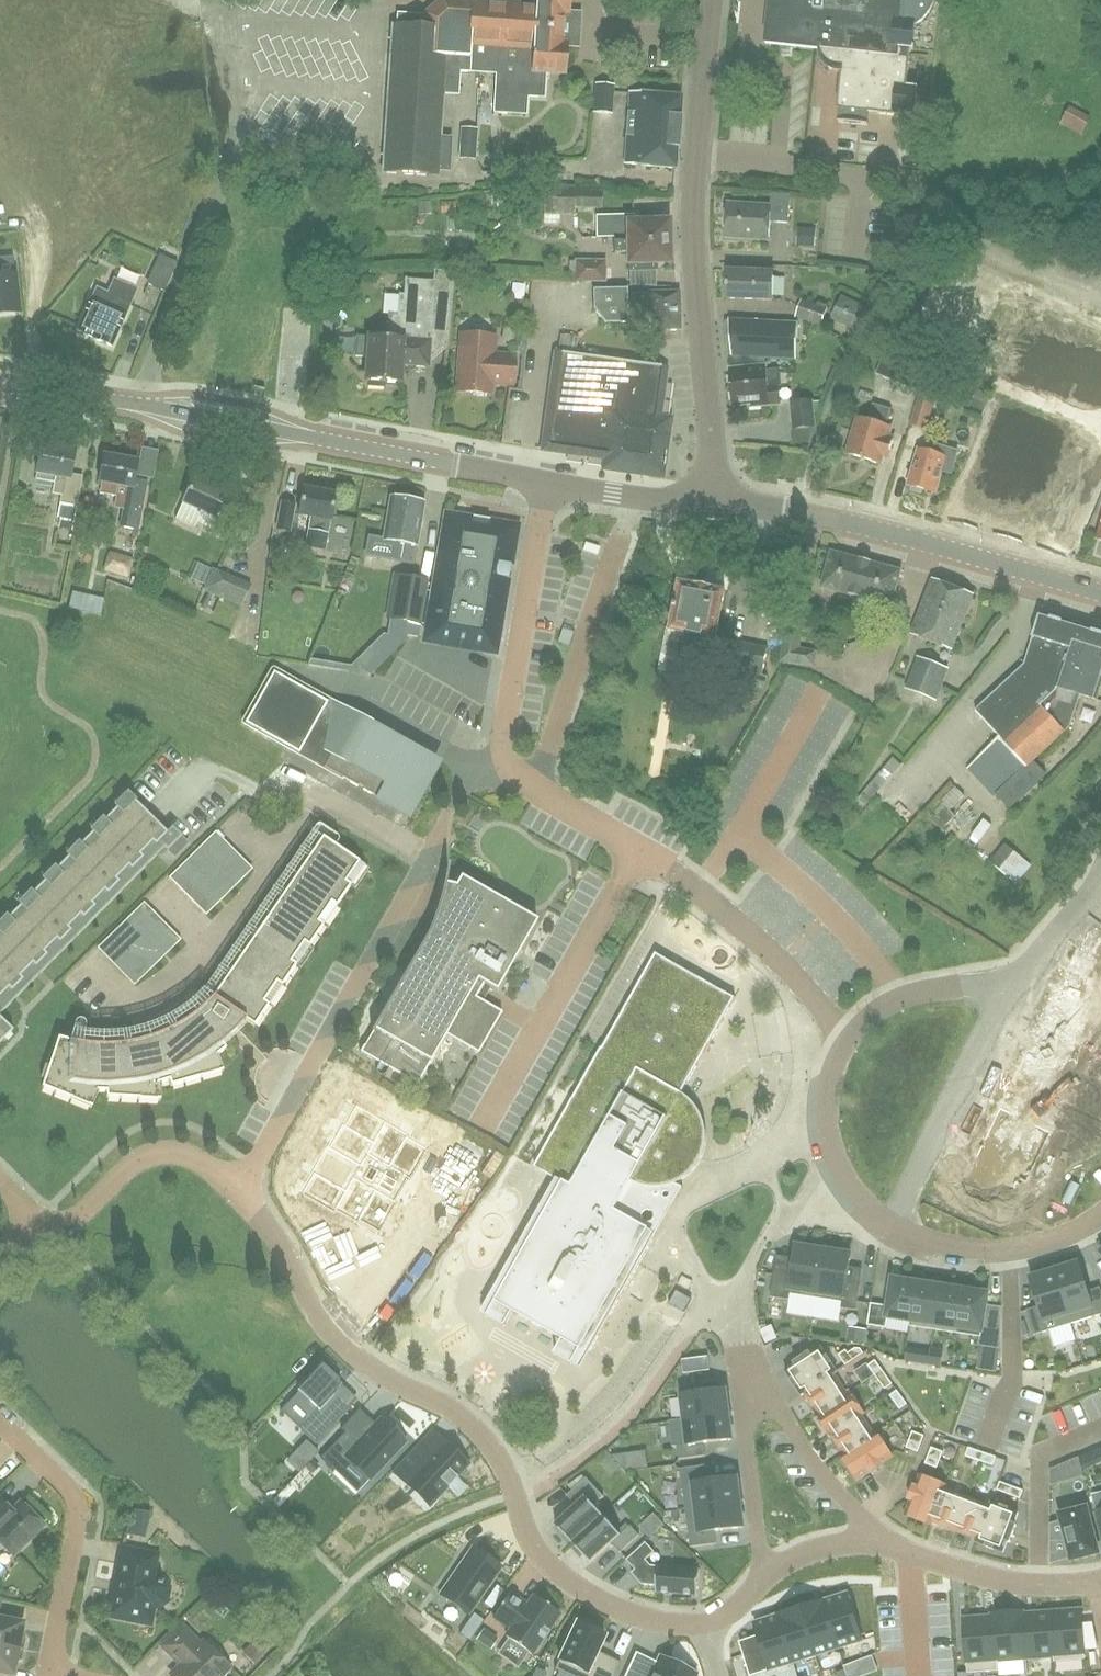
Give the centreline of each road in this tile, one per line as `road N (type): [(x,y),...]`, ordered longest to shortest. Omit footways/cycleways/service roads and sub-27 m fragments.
road 1 (residential): [(708,1624),(639,1616),(560,1576),(524,1526),(498,1453),(440,1403),(338,1343),(273,1233),(234,1188)]
road 2 (tertiary): [(546,482),(0,386)]
road 3 (residential): [(234,1188),(450,809),(474,777),(514,769)]
road 4 (residential): [(764,1577),(735,1366),(747,1360),(762,1362),(804,1453),(881,1543)]
road 5 (residential): [(1100,302),(987,250),(916,186),(698,161)]
road 6 (residential): [(537,786),(731,916),(847,1041)]
road 7 (tertiary): [(1100,592),(855,524),(722,503)]
road 8 (residential): [(722,503),(694,250),(698,161)]
road 9 (residential): [(514,769),(504,735),(546,482)]
road 10 (residential): [(47,1675),(77,1520),(68,1485),(0,1419)]
road 11 (residential): [(891,1224),(997,1009),(997,981)]
road 12 (residential): [(36,1221),(56,1225),(74,1218),(147,1155),(194,1157),(234,1188)]
road 13 (residential): [(1100,1579),(1001,1580),(881,1543)]
road 14 (residential): [(1100,1215),(1011,1249),(967,1249),(891,1224)]
road 15 (residential): [(847,1041),(829,1091),(837,1156),(891,1224)]
road 16 (tertiary): [(722,503),(546,482)]
road 17 (residential): [(997,981),(899,998),(847,1041)]
road 18 (residential): [(698,161),(714,0)]
road 19 (residential): [(997,981),(1034,965),(1094,886)]
road 20 (residential): [(881,1543),(803,1550),(764,1577)]

